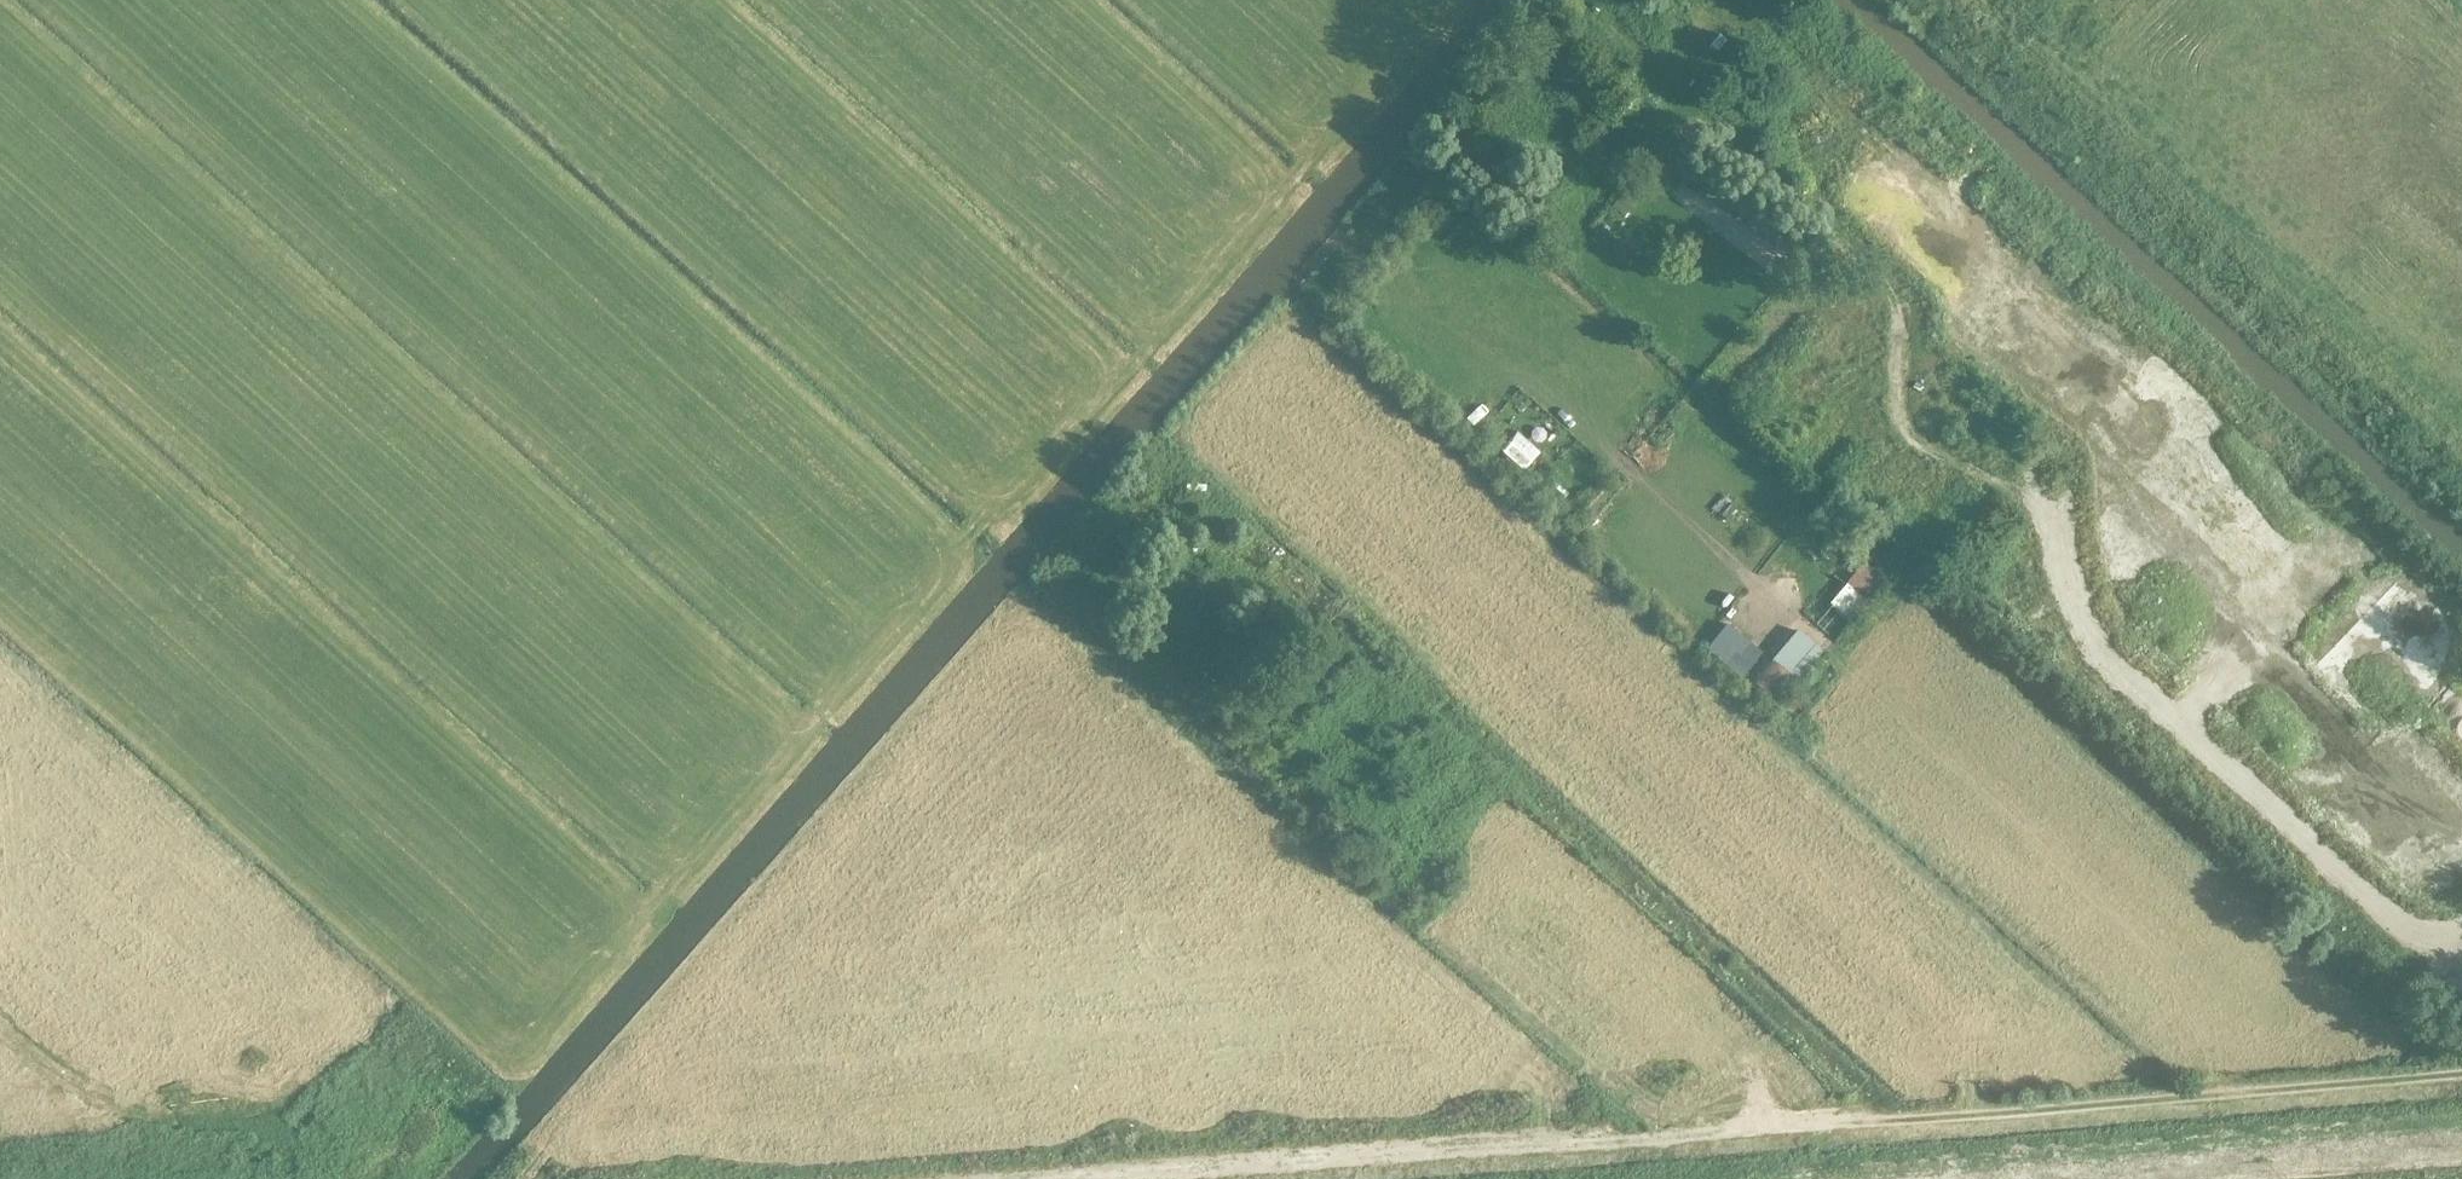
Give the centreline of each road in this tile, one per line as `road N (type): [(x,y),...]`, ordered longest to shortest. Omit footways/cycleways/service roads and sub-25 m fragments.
road 1 (track): [(1611,450),(2061,864),(2149,957),(2197,1024),(2222,1098)]
road 2 (track): [(2461,1074),(1678,1150)]

